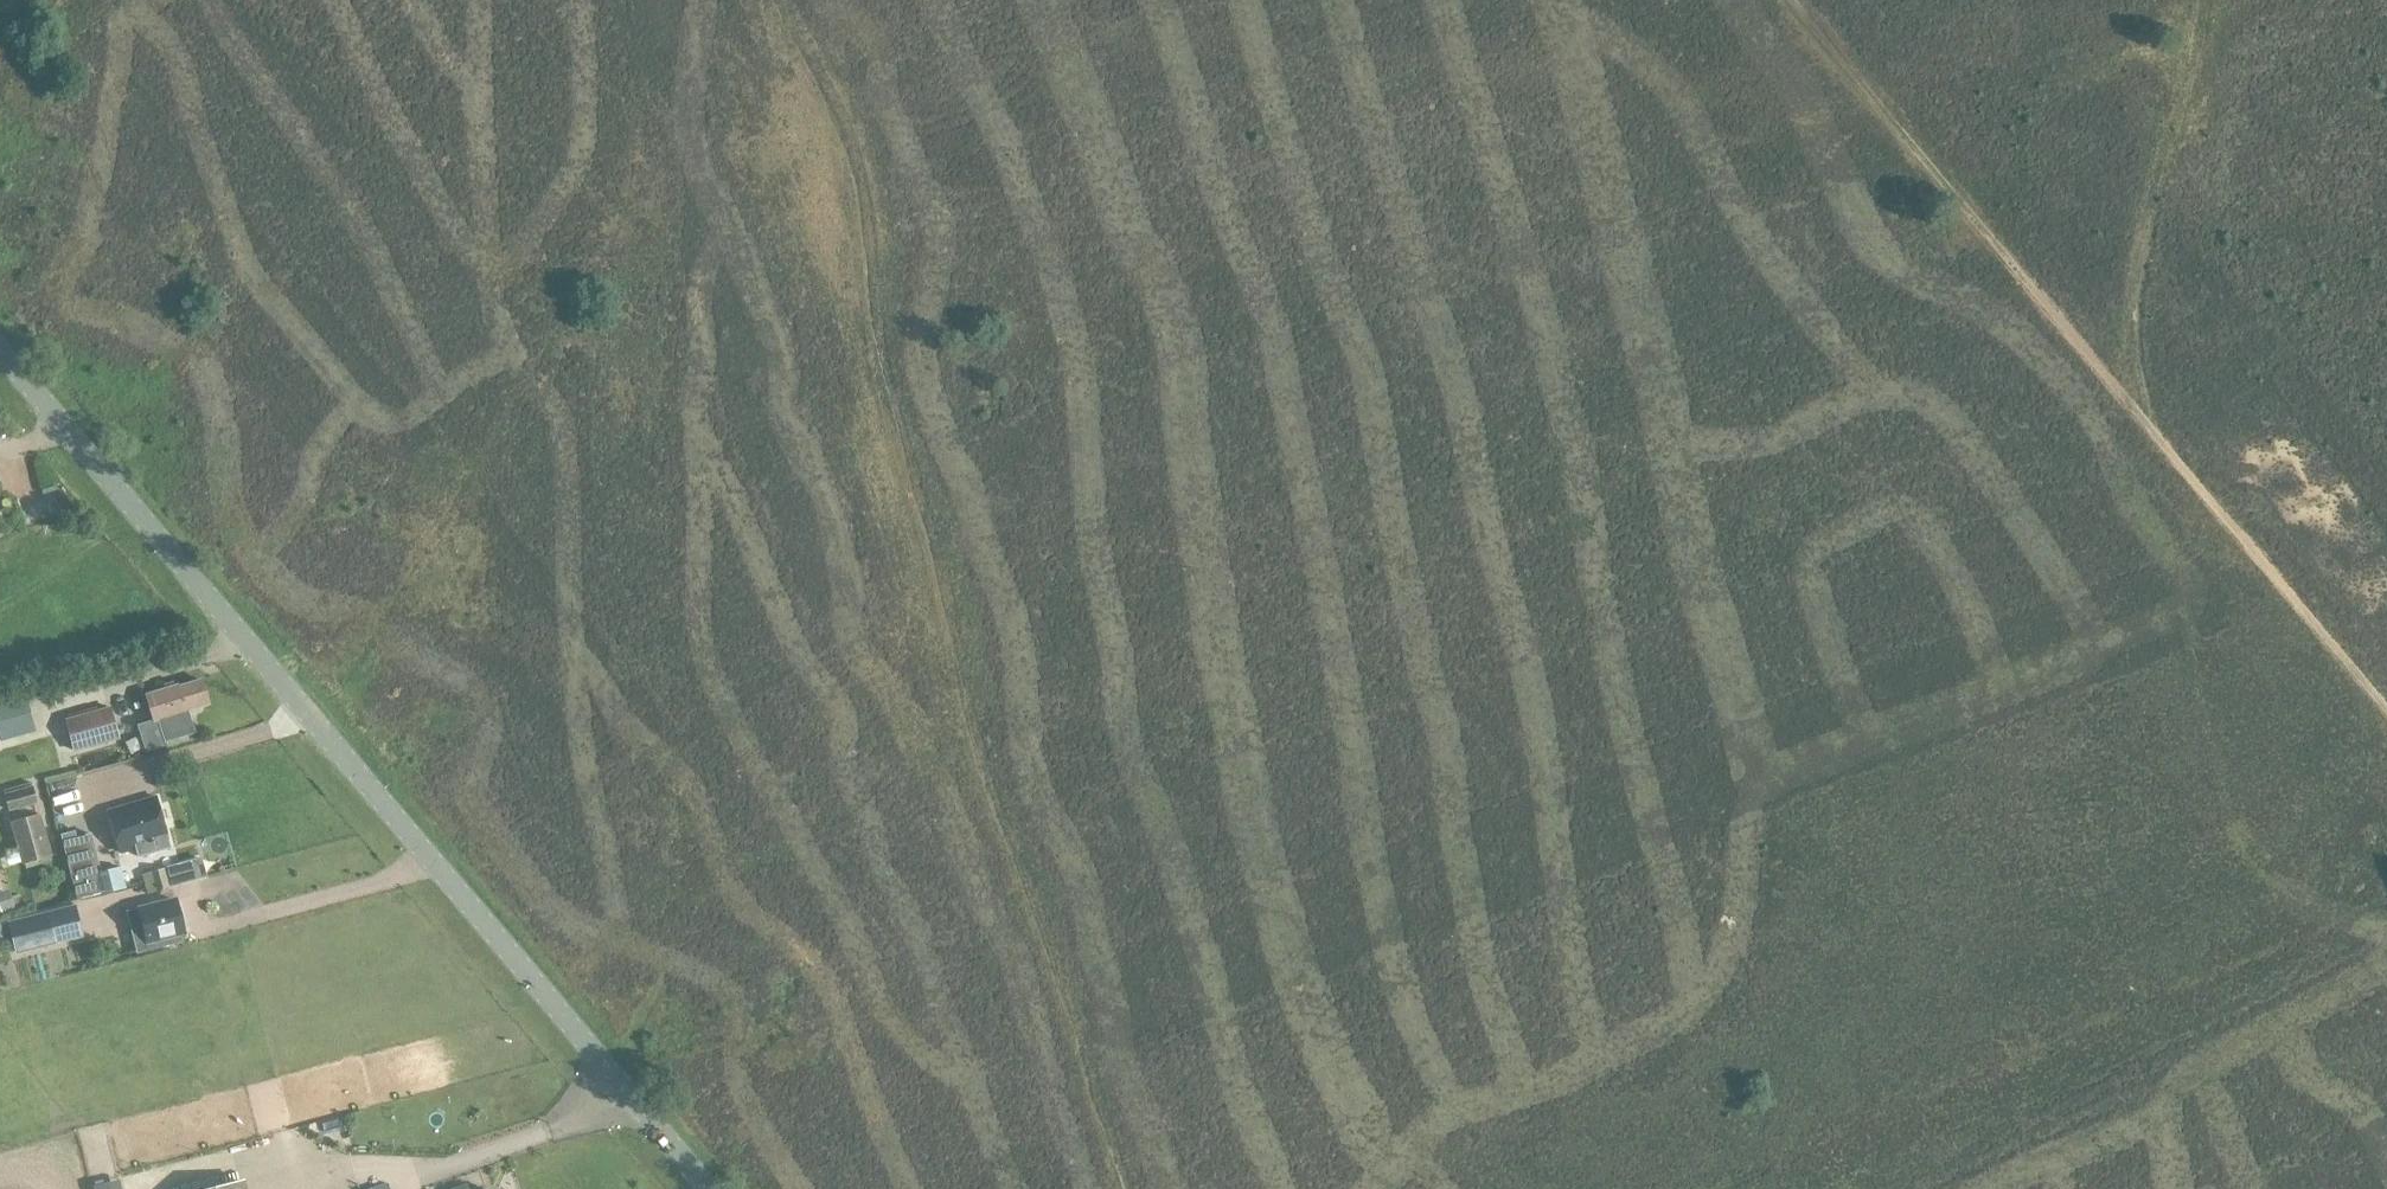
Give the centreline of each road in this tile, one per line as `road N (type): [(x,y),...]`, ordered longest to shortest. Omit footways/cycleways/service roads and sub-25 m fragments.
road 1 (unclassified): [(706,1188),(0,347)]
road 2 (track): [(1784,0),(2386,707)]

